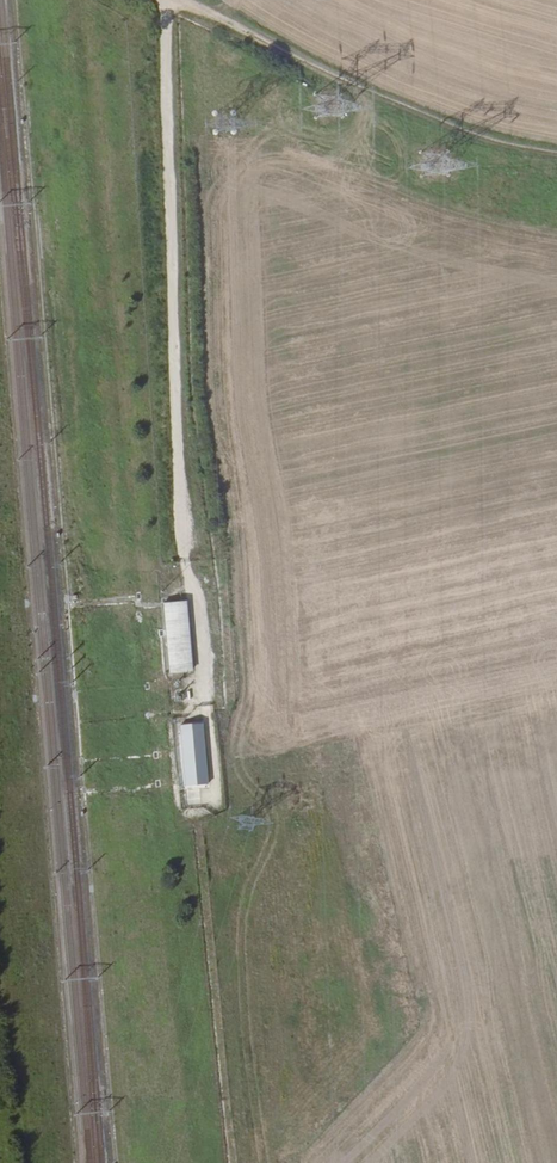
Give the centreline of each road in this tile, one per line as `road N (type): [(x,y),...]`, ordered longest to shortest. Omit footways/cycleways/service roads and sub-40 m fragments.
road 1 (track): [(166,0),(186,532),(229,548),(246,576),(250,795),(266,796),(261,849)]
road 2 (track): [(556,152),(435,119),(183,0)]
road 3 (track): [(183,818),(220,801),(186,532)]

